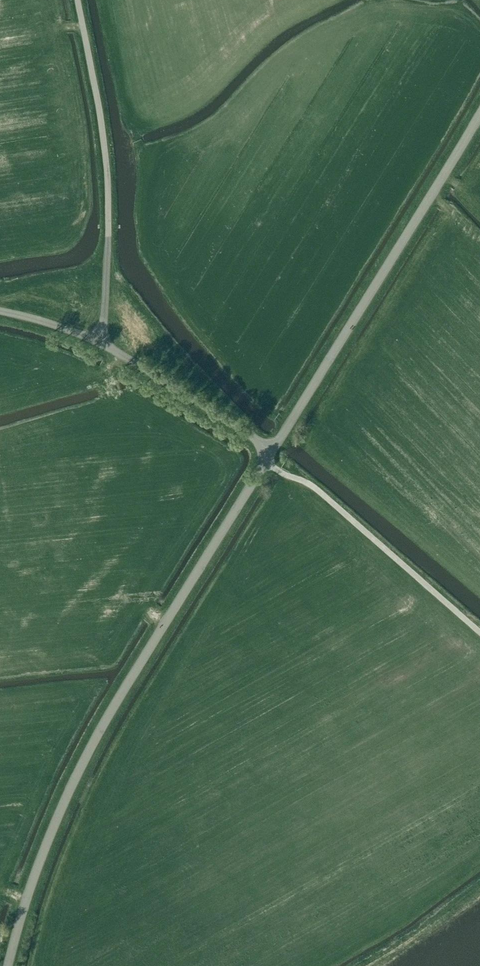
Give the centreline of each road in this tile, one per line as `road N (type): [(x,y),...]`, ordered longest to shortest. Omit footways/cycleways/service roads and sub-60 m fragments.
road 1 (tertiary): [(3,965),(69,791),(116,699),(272,452)]
road 2 (tertiary): [(272,452),(479,118)]
road 3 (unclassified): [(101,345),(107,171),(78,0)]
road 4 (track): [(265,462),(315,487),(479,632)]
road 5 (unclassified): [(272,452),(101,345)]

